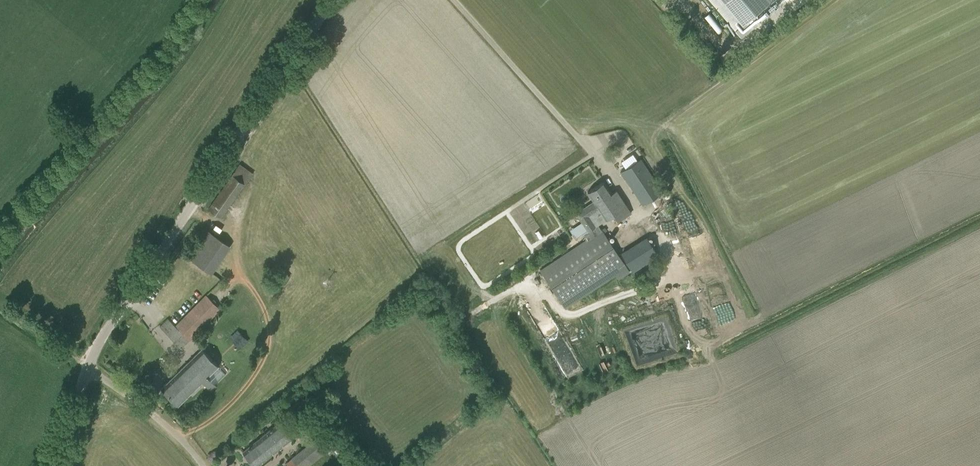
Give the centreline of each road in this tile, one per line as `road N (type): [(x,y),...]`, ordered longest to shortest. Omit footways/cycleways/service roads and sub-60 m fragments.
road 1 (unclassified): [(38,465),(87,354),(284,58),(331,0)]
road 2 (unclassified): [(590,163),(442,0)]

